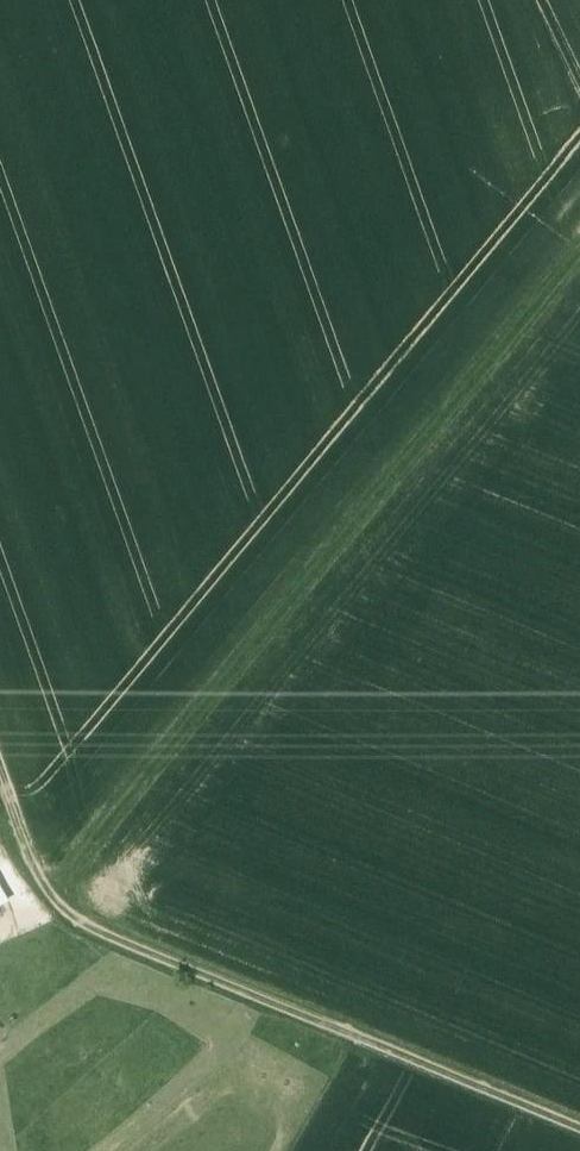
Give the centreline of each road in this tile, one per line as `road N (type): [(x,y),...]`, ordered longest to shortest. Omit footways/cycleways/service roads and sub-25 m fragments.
road 1 (track): [(50,891),(579,256)]
road 2 (track): [(579,1118),(120,944),(71,918),(25,853),(0,783)]

